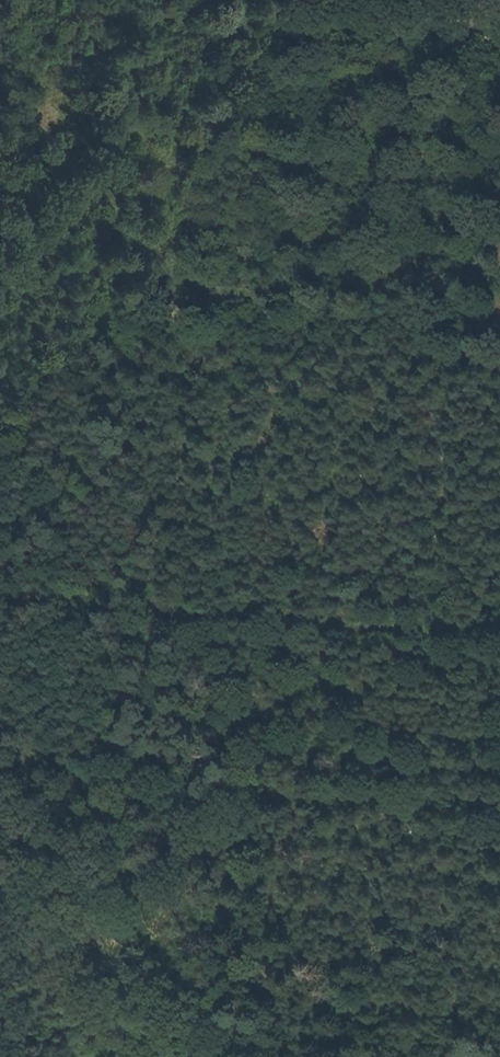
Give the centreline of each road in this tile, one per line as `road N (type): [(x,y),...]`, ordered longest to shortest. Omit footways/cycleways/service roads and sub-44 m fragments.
road 1 (track): [(499,639),(0,595)]

